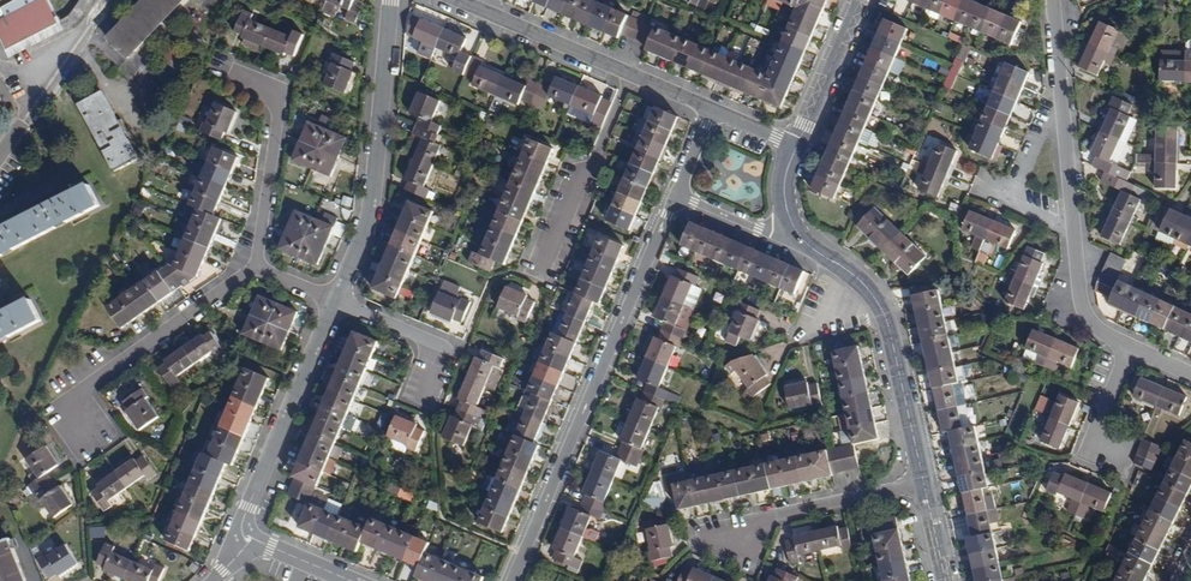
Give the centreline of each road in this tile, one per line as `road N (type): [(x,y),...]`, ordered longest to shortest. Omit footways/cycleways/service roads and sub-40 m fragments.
road 1 (residential): [(514,580),(680,195)]
road 2 (residential): [(391,0),(373,209),(338,301)]
road 3 (residential): [(794,228),(862,283),(883,313),(926,482)]
road 4 (residential): [(259,265),(75,394),(72,409),(90,441)]
road 5 (residential): [(338,301),(247,510),(246,542)]
road 6 (residential): [(926,482),(761,521),(720,540)]
road 7 (residential): [(234,76),(276,100),(259,265)]
road 8 (residential): [(632,75),(543,263)]
road 9 (residential): [(456,0),(632,75)]
road 10 (residential): [(108,0),(0,154)]
road 11 (residential): [(1076,225),(1013,200),(1045,126),(1066,113)]
road 12 (residential): [(338,301),(435,343),(440,353),(422,396)]
road 13 (residential): [(861,0),(798,144)]
road 14 (residential): [(1076,225),(1084,306),(1098,327),(1131,345)]
road 15 (residential): [(1131,345),(1098,426),(1097,441),(1122,456)]
road 16 (residential): [(680,195),(766,230),(794,228)]

